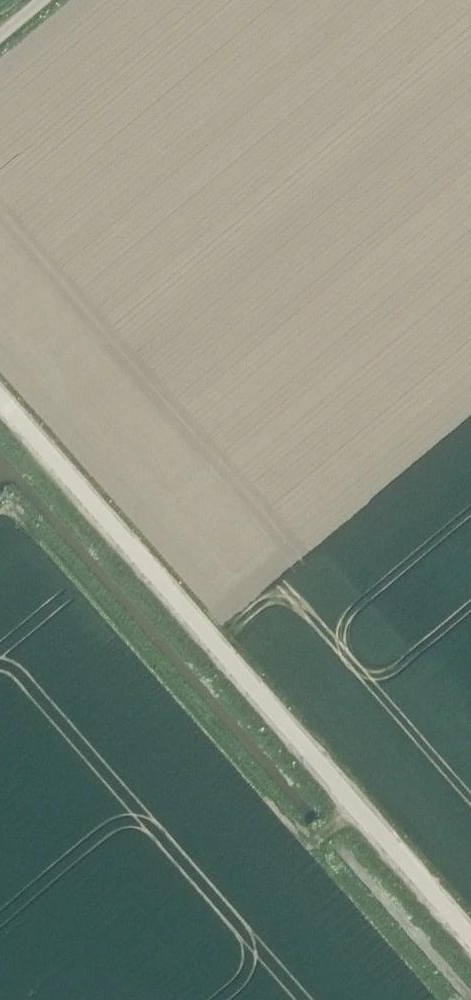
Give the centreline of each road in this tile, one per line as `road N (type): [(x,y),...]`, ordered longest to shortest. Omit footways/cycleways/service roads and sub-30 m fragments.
road 1 (tertiary): [(470,939),(0,401)]

